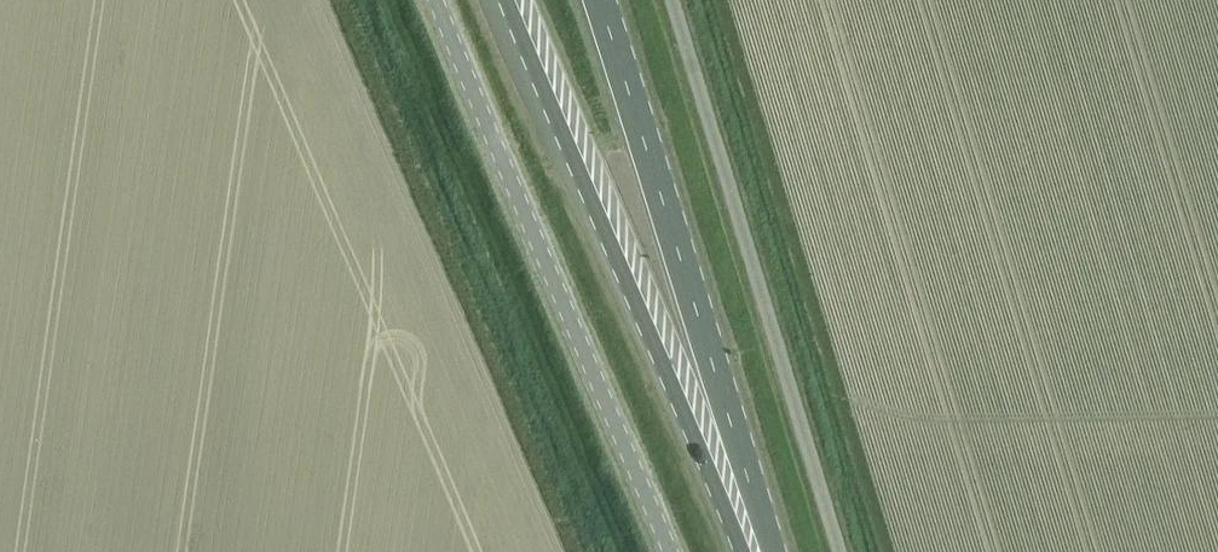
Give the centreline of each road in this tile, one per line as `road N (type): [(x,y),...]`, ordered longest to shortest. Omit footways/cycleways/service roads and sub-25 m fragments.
road 1 (unclassified): [(669,551),(436,0)]
road 2 (primary): [(503,0),(736,551)]
road 3 (primary): [(770,551),(598,0)]
road 4 (unclassified): [(845,551),(676,0)]

